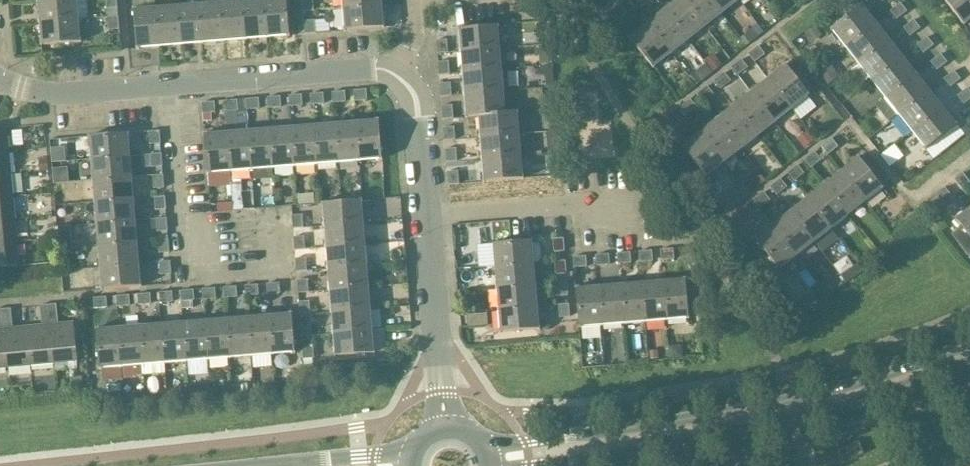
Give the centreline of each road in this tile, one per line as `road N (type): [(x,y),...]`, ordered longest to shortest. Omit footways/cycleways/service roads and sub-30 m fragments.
road 1 (tertiary): [(969,344),(749,407),(487,444)]
road 2 (tertiary): [(537,465),(797,420),(969,362)]
road 3 (residential): [(274,211),(277,265),(194,270),(177,89)]
road 4 (residential): [(177,89),(383,73),(405,84)]
road 5 (residential): [(430,217),(449,422)]
road 6 (residential): [(430,217),(626,212)]
road 7 (residential): [(0,73),(49,90),(177,89)]
road 8 (tertiary): [(411,444),(267,465)]
road 9 (residential): [(405,84),(420,117),(430,217)]

